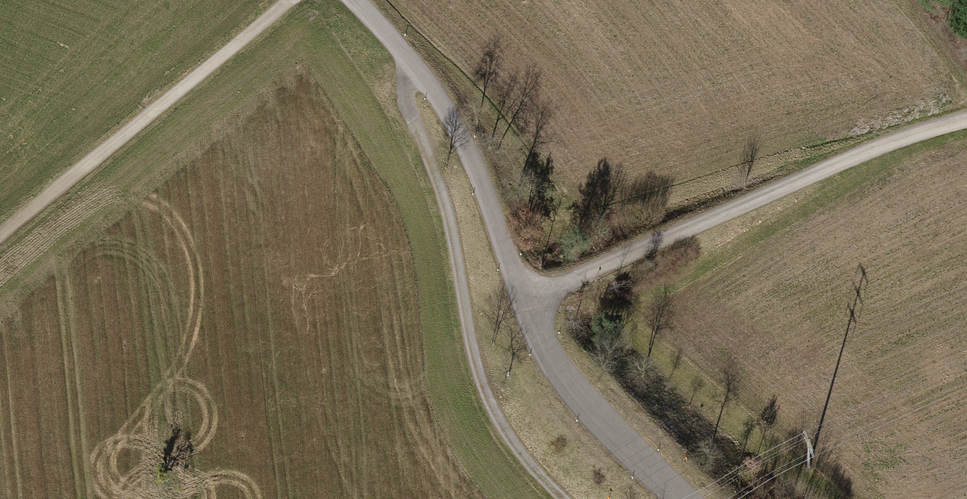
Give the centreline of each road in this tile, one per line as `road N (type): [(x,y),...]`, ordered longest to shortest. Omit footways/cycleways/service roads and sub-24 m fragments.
road 1 (residential): [(359,0),(473,155),(554,361),(592,410),(682,498)]
road 2 (track): [(408,60),(409,110),(448,212),(489,403),(567,498)]
road 3 (track): [(527,302),(871,149),(966,123)]
road 4 (track): [(0,240),(294,0)]

